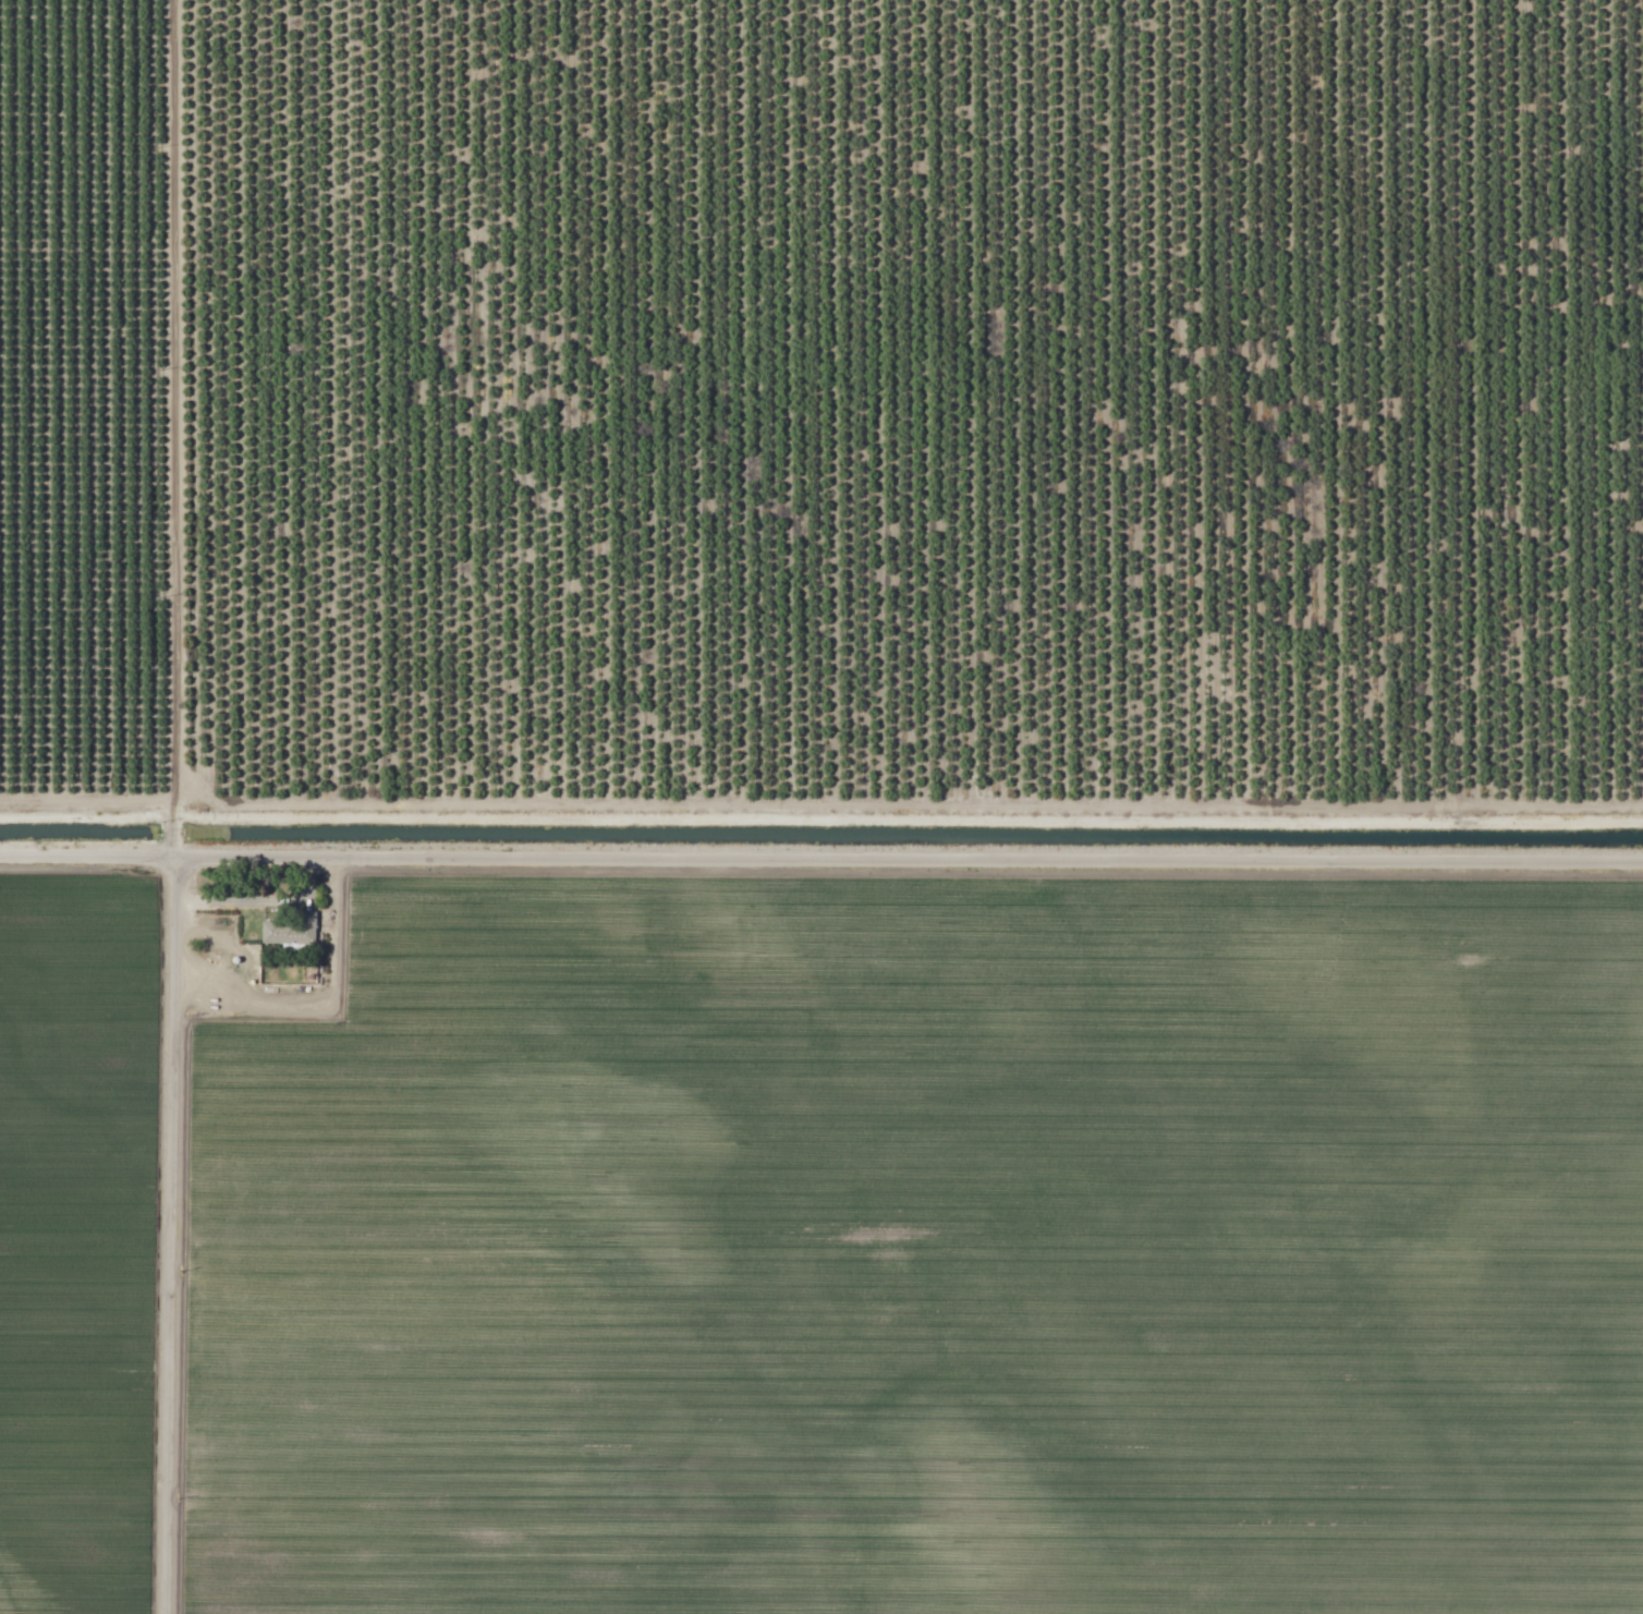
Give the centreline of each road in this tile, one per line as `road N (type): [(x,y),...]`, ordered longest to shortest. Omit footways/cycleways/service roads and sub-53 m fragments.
road 1 (residential): [(0,857),(1642,862)]
road 2 (residential): [(175,859),(182,0)]
road 3 (residential): [(166,1613),(175,859)]

